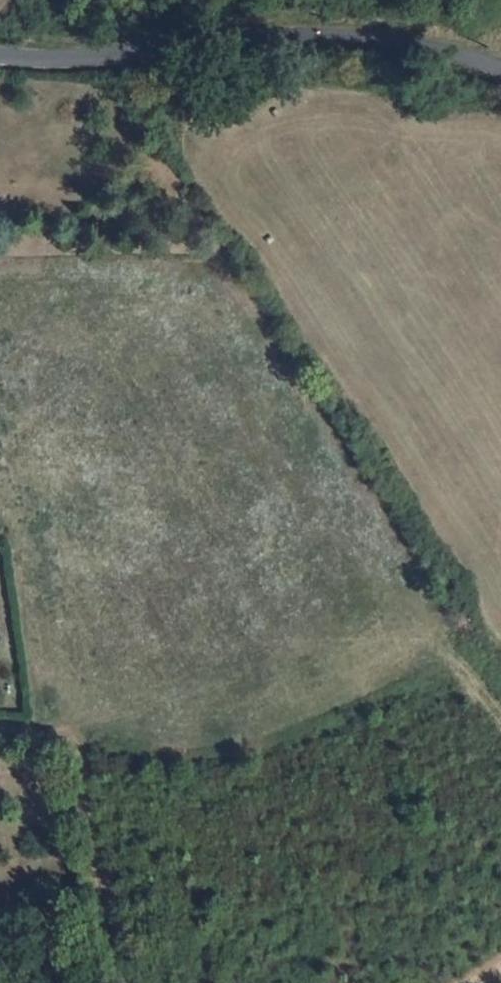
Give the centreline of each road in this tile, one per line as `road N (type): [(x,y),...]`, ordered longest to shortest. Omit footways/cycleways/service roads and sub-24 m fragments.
road 1 (unclassified): [(0,55),(55,60),(240,38),(358,38),(500,69)]

